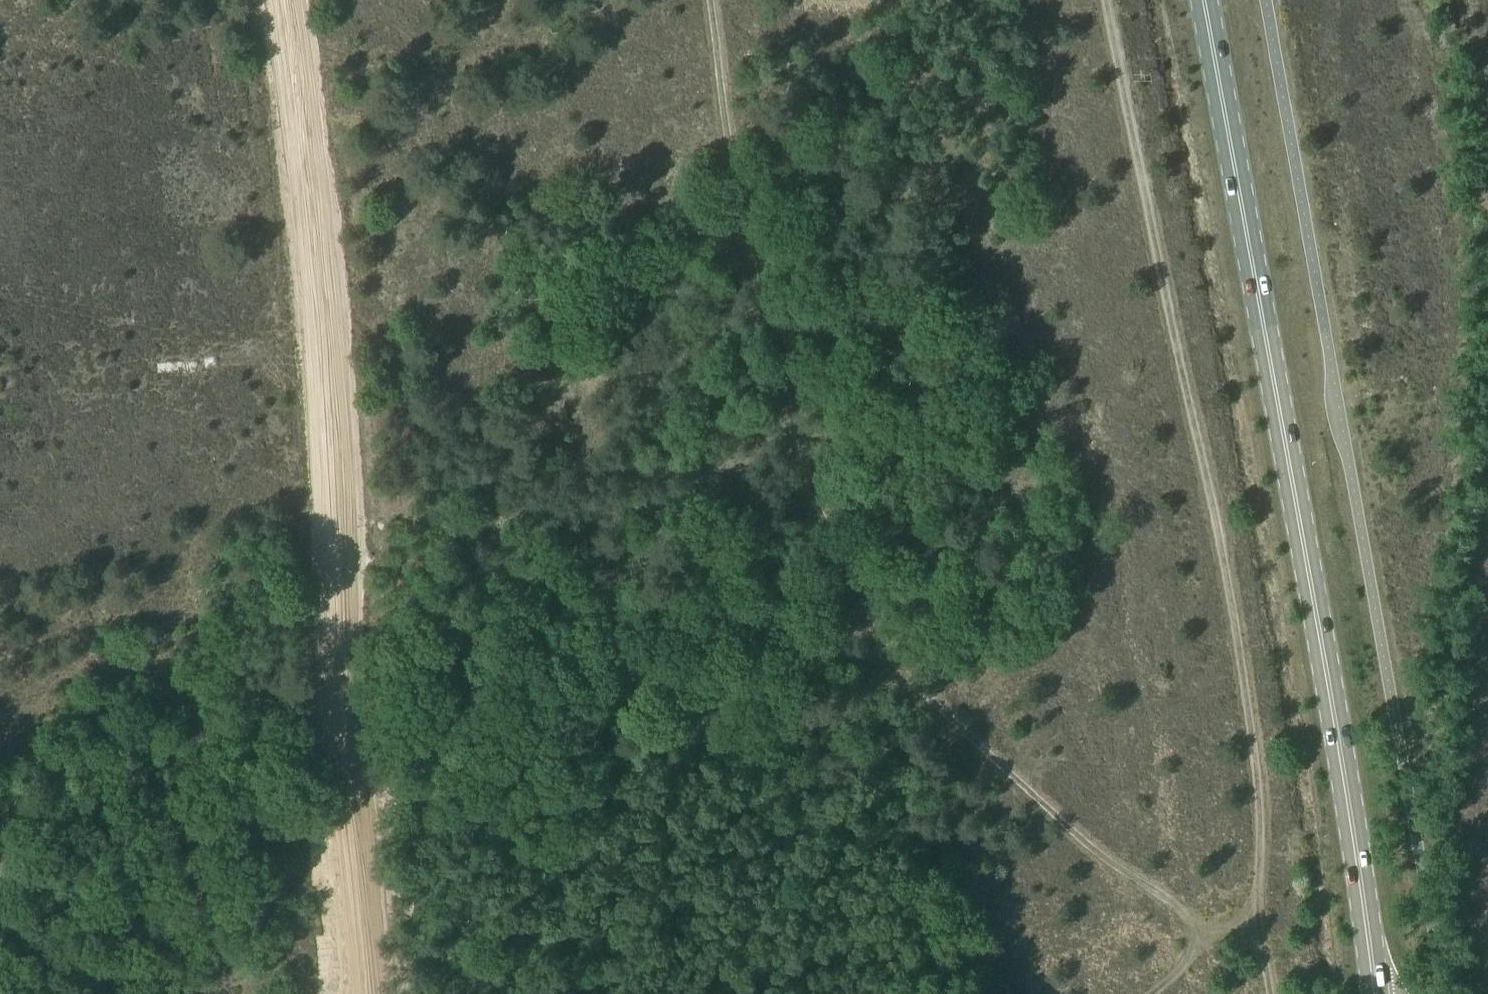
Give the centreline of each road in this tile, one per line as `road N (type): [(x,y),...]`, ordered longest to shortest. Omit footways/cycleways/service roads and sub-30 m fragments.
road 1 (primary): [(1379,993),(1203,0)]
road 2 (track): [(284,0),(345,568),(369,993)]

